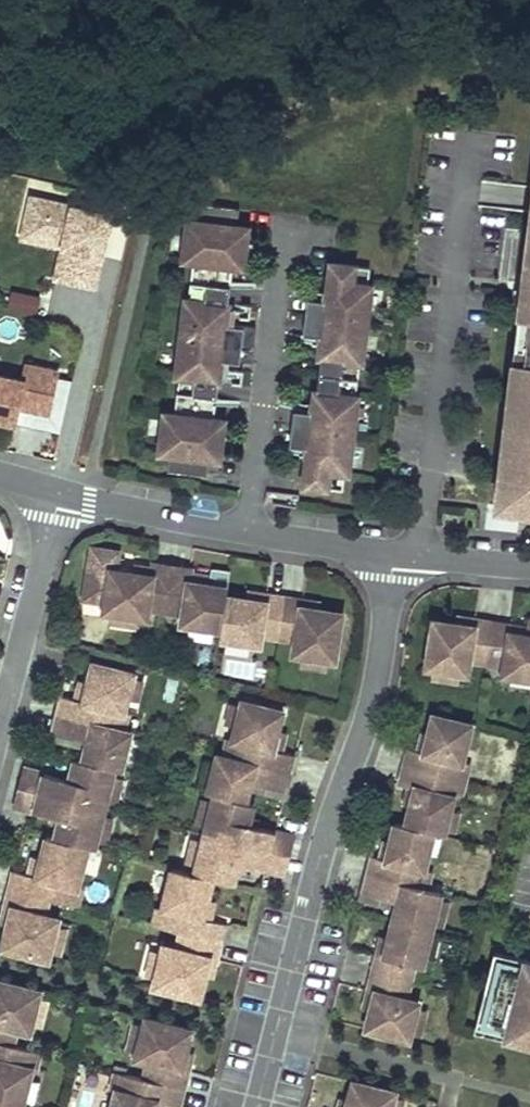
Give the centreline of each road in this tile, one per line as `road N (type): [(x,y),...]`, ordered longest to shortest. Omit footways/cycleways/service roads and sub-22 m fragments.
road 1 (residential): [(258,1106),(331,823),(372,703),(394,555)]
road 2 (residential): [(394,555),(61,495)]
road 3 (residential): [(0,727),(61,495)]
road 4 (residential): [(529,569),(394,555)]

